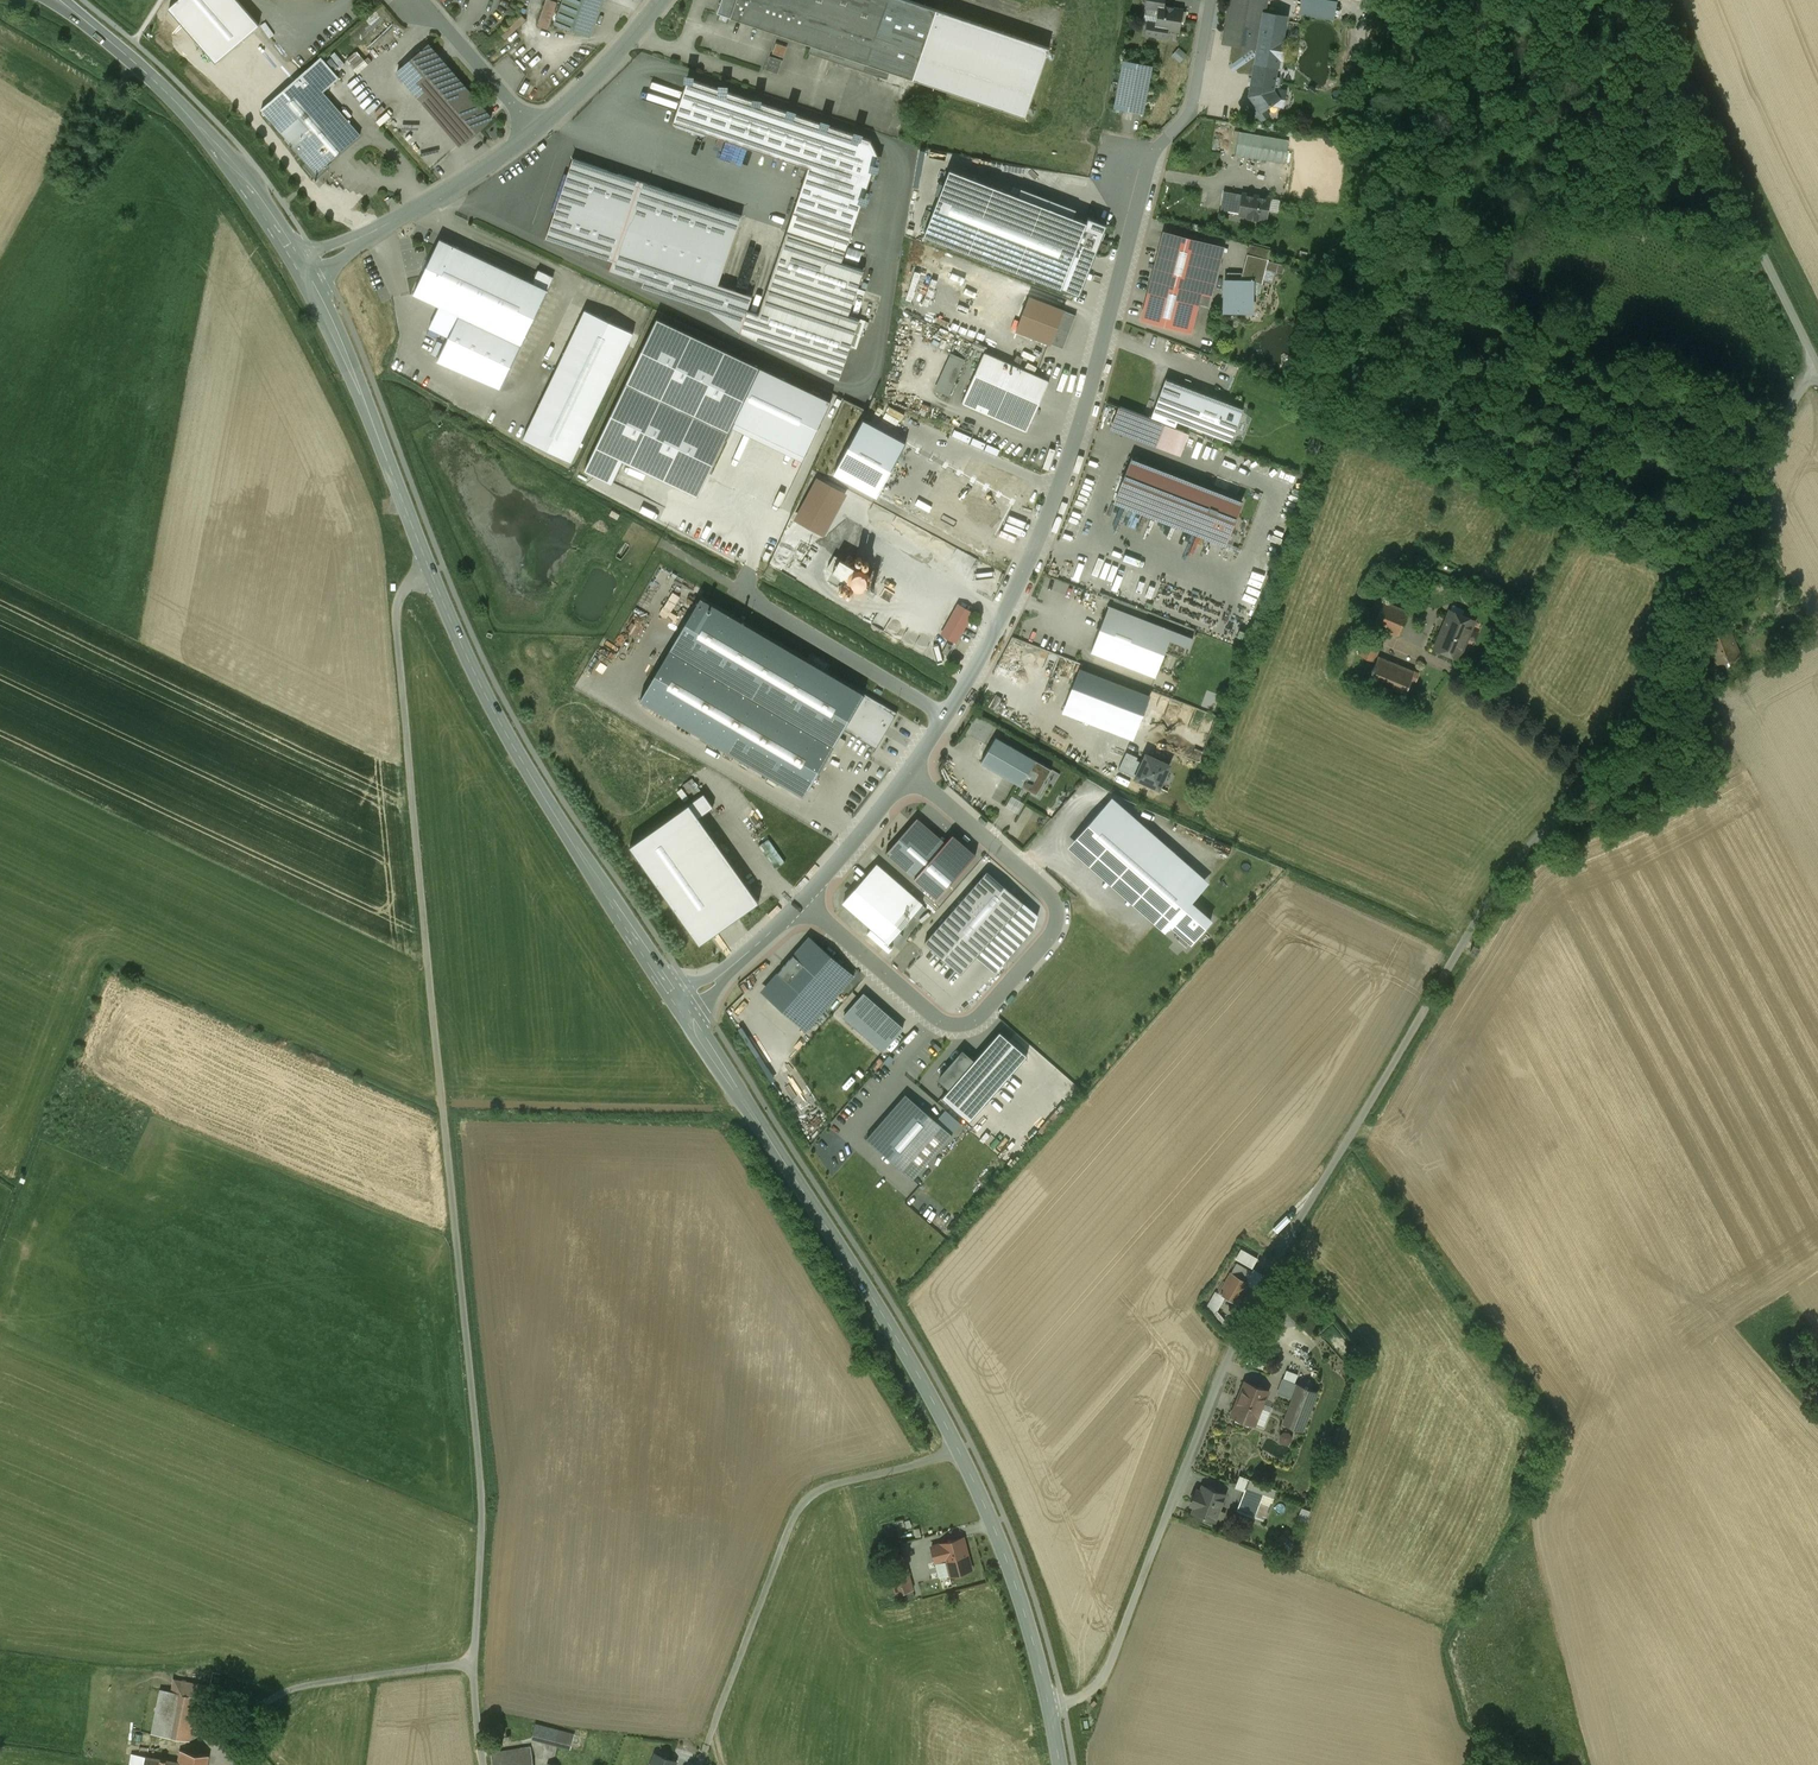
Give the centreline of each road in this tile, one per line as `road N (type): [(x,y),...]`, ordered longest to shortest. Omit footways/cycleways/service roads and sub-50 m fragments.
road 1 (unclassified): [(1050,1709),(1101,1680),(1247,1312),(1508,874),(1613,749),(1815,361),(1649,0)]
road 2 (unclassified): [(909,774),(1025,570),(1093,386),(1154,144),(1187,109),(1206,0)]
road 3 (secondary): [(683,1002),(490,703),(353,372),(302,268)]
road 4 (secondary): [(1050,1709),(1008,1563),(932,1396),(683,1002)]
road 5 (residential): [(801,902),(952,1025),(980,1018),(1055,934),(1055,900),(1045,886),(909,774)]
road 6 (track): [(443,1095),(420,1093),(115,956),(94,965),(80,997)]
road 7 (secondary): [(302,268),(215,144),(127,56),(57,0)]
road 8 (residential): [(302,268),(541,125)]
road 9 (residential): [(541,125),(608,67),(661,0)]
road 10 (unclassified): [(801,902),(909,774)]
road 11 (residential): [(541,125),(433,0)]
road 12 (unclassified): [(683,1002),(801,902)]

